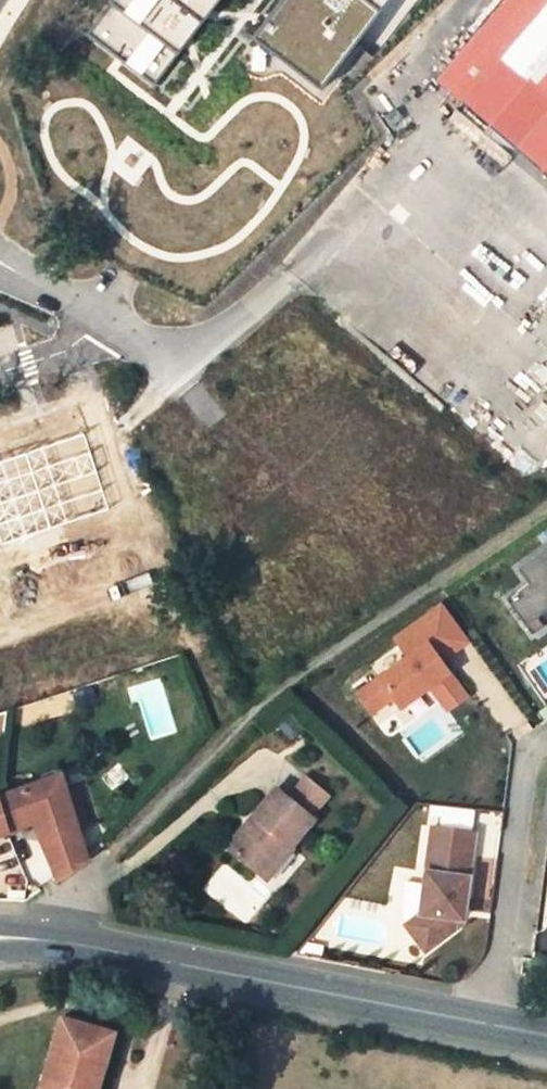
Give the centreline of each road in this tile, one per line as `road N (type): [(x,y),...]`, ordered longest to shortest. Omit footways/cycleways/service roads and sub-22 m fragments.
road 1 (tertiary): [(485,1026),(28,936)]
road 2 (unclassified): [(0,262),(180,369),(293,274)]
road 3 (residential): [(485,1026),(522,758),(546,741)]

